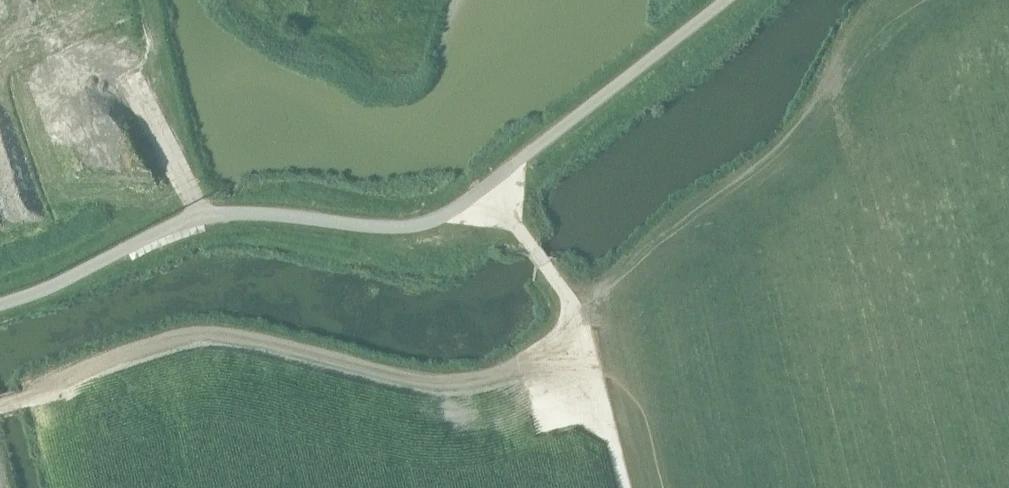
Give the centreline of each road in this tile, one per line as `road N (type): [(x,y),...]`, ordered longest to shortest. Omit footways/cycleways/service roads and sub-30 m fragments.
road 1 (track): [(626,487),(580,316),(530,363),(439,386),(203,333),(0,407)]
road 2 (track): [(580,316),(485,186)]

